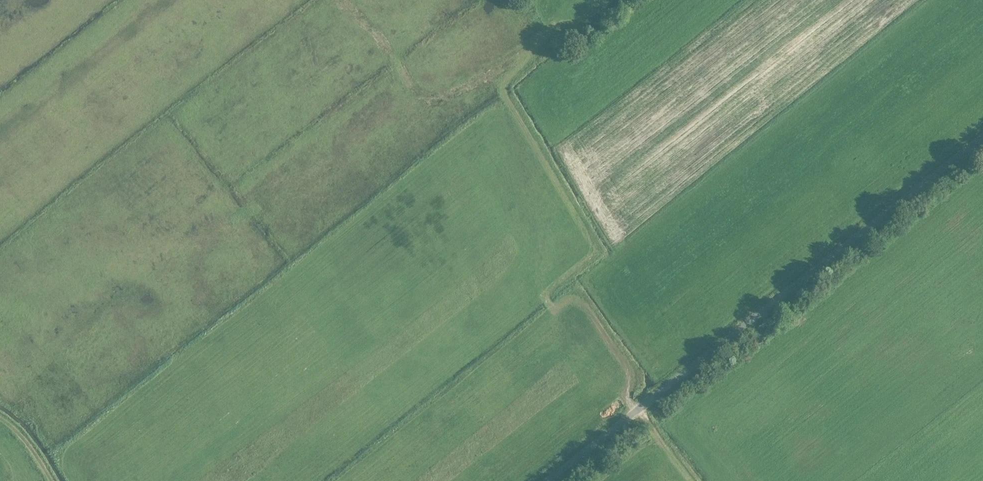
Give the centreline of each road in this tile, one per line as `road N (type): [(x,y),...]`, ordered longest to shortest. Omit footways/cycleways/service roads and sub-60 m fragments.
road 1 (residential): [(558,480),(982,135)]

